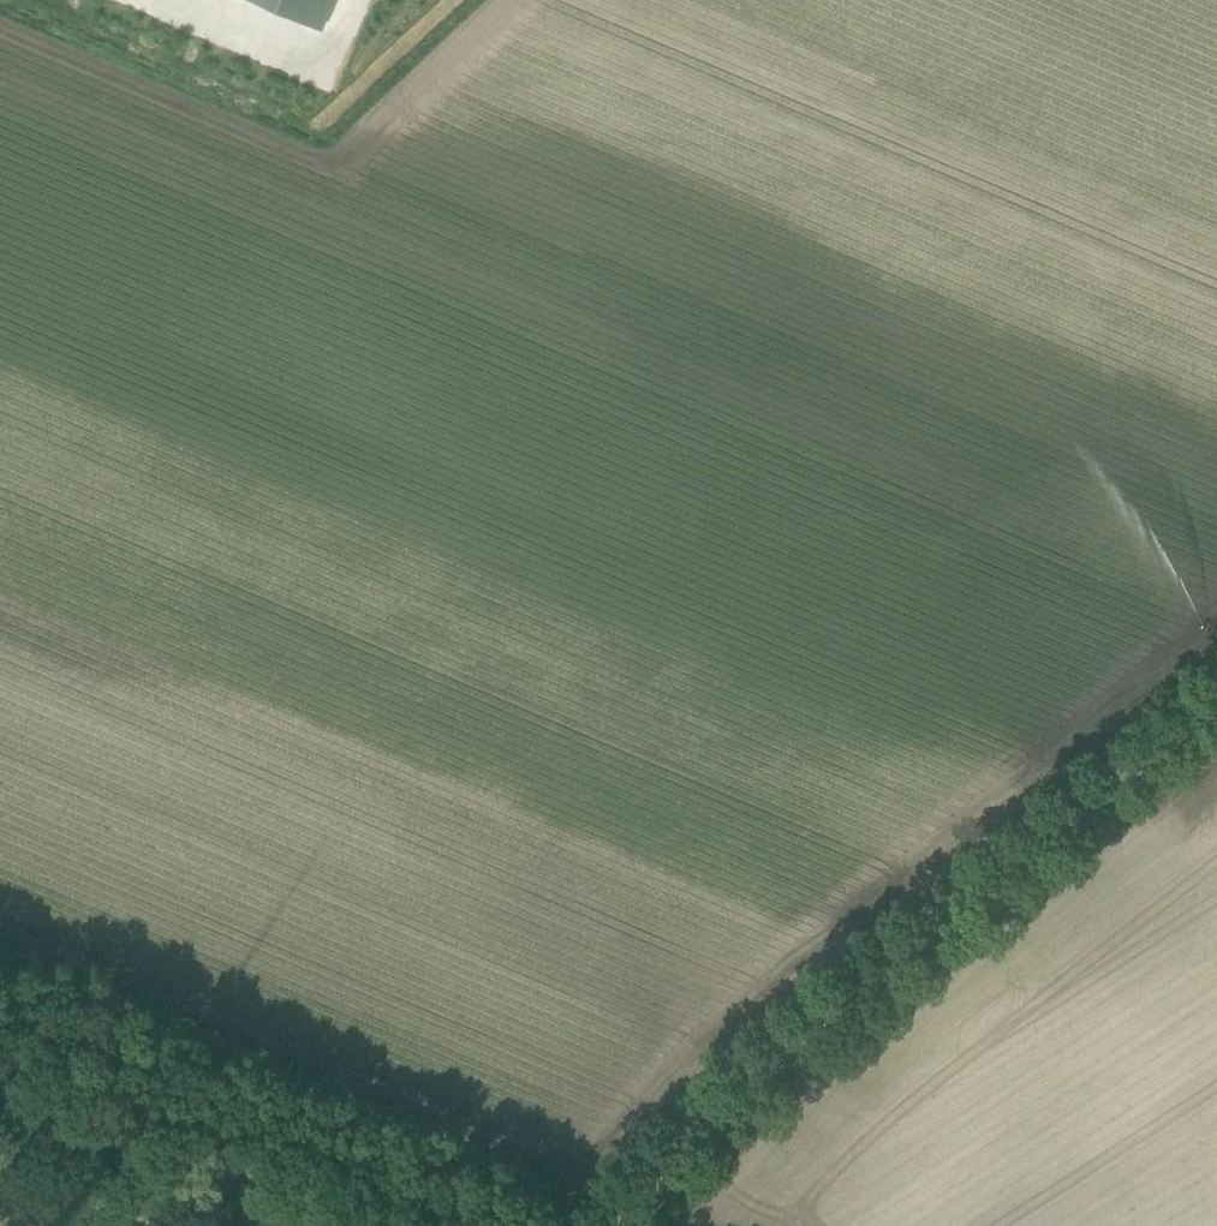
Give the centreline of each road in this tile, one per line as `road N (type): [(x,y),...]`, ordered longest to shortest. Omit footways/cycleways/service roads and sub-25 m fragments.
road 1 (tertiary): [(612,1225),(729,1098),(834,1005),(1216,709)]
road 2 (track): [(143,1225),(0,1163)]

